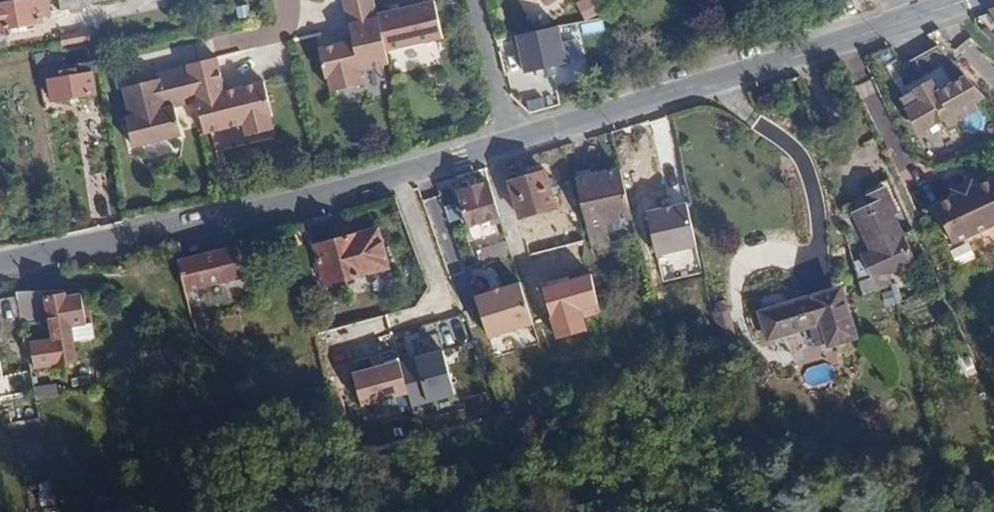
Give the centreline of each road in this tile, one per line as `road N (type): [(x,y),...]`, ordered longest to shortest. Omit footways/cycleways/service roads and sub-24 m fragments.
road 1 (residential): [(511,143),(230,218),(0,264)]
road 2 (residential): [(910,20),(511,143)]
road 3 (residential): [(477,0),(511,143)]

